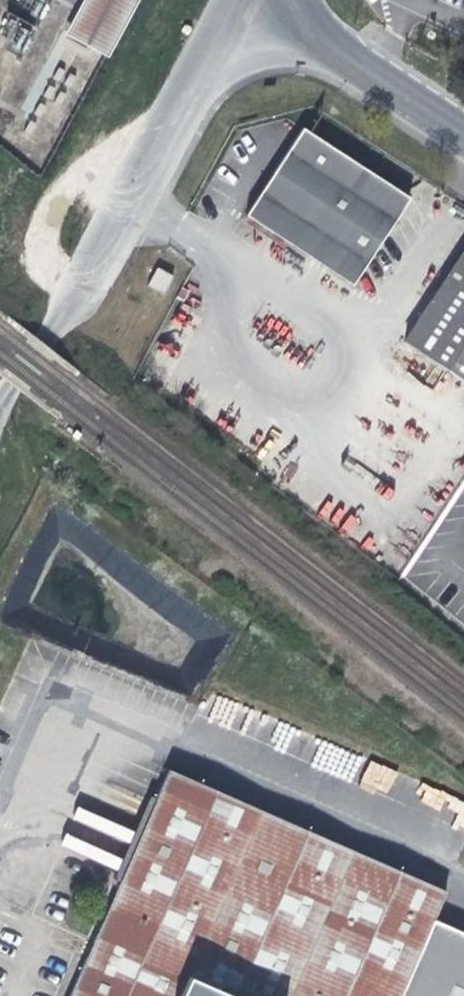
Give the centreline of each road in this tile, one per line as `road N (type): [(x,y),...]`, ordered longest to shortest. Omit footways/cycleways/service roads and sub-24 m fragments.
road 1 (tertiary): [(243,0),(47,337)]
road 2 (unclassified): [(463,144),(243,0)]

